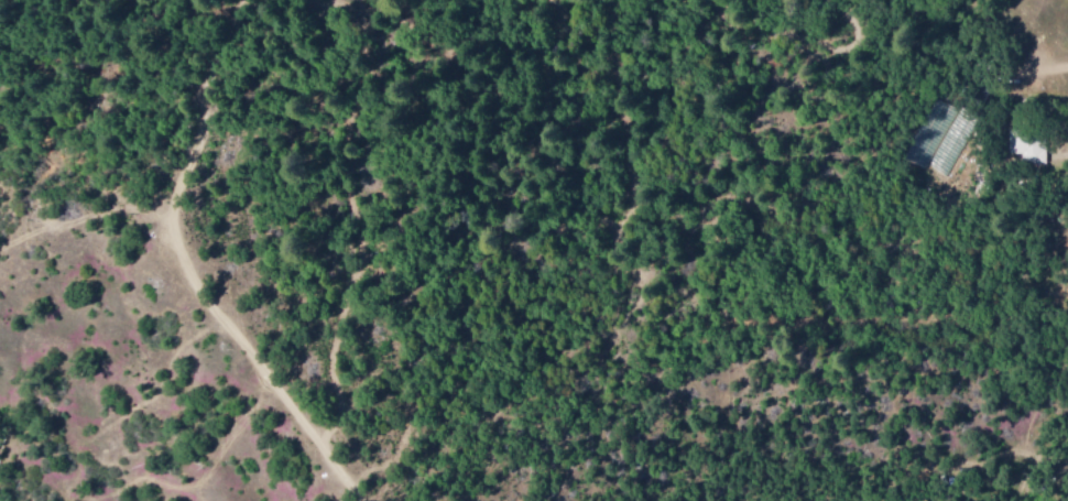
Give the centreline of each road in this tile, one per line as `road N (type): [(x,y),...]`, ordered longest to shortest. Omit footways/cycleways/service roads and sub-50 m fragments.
road 1 (track): [(360,500),(212,307),(187,255),(178,213),(220,41),(248,0)]

